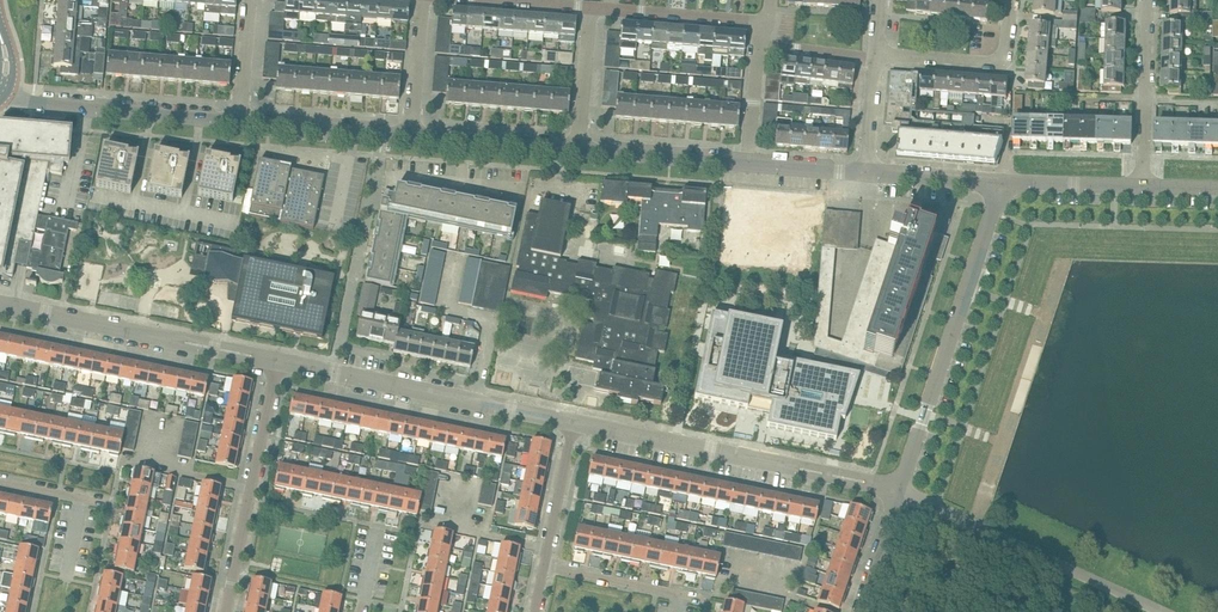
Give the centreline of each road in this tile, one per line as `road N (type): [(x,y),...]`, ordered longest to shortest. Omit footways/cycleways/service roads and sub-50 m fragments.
road 1 (residential): [(898,490),(573,424)]
road 2 (residential): [(898,490),(1002,182)]
road 3 (residential): [(573,424),(277,361)]
road 4 (residential): [(277,361),(0,304)]
road 5 (residential): [(226,611),(277,361)]
road 6 (residential): [(238,121),(58,106),(1,88)]
road 7 (residential): [(1014,0),(1001,61),(876,53)]
road 8 (residential): [(1142,186),(1149,0)]
road 9 (residential): [(409,135),(238,121)]
road 10 (residential): [(746,163),(577,149)]
road 11 (residential): [(577,149),(409,135)]
road 12 (residential): [(767,22),(610,9)]
road 13 (residential): [(544,566),(573,424)]
road 14 (residential): [(577,149),(591,7)]
road 15 (residential): [(682,594),(544,566)]
road 16 (residential): [(1002,182),(1142,186)]
road 17 (residential): [(1002,182),(863,173)]
road 18 (residential): [(409,135),(424,0)]
road 19 (residential): [(858,611),(898,490)]
road 20 (residential): [(238,121),(251,0)]

